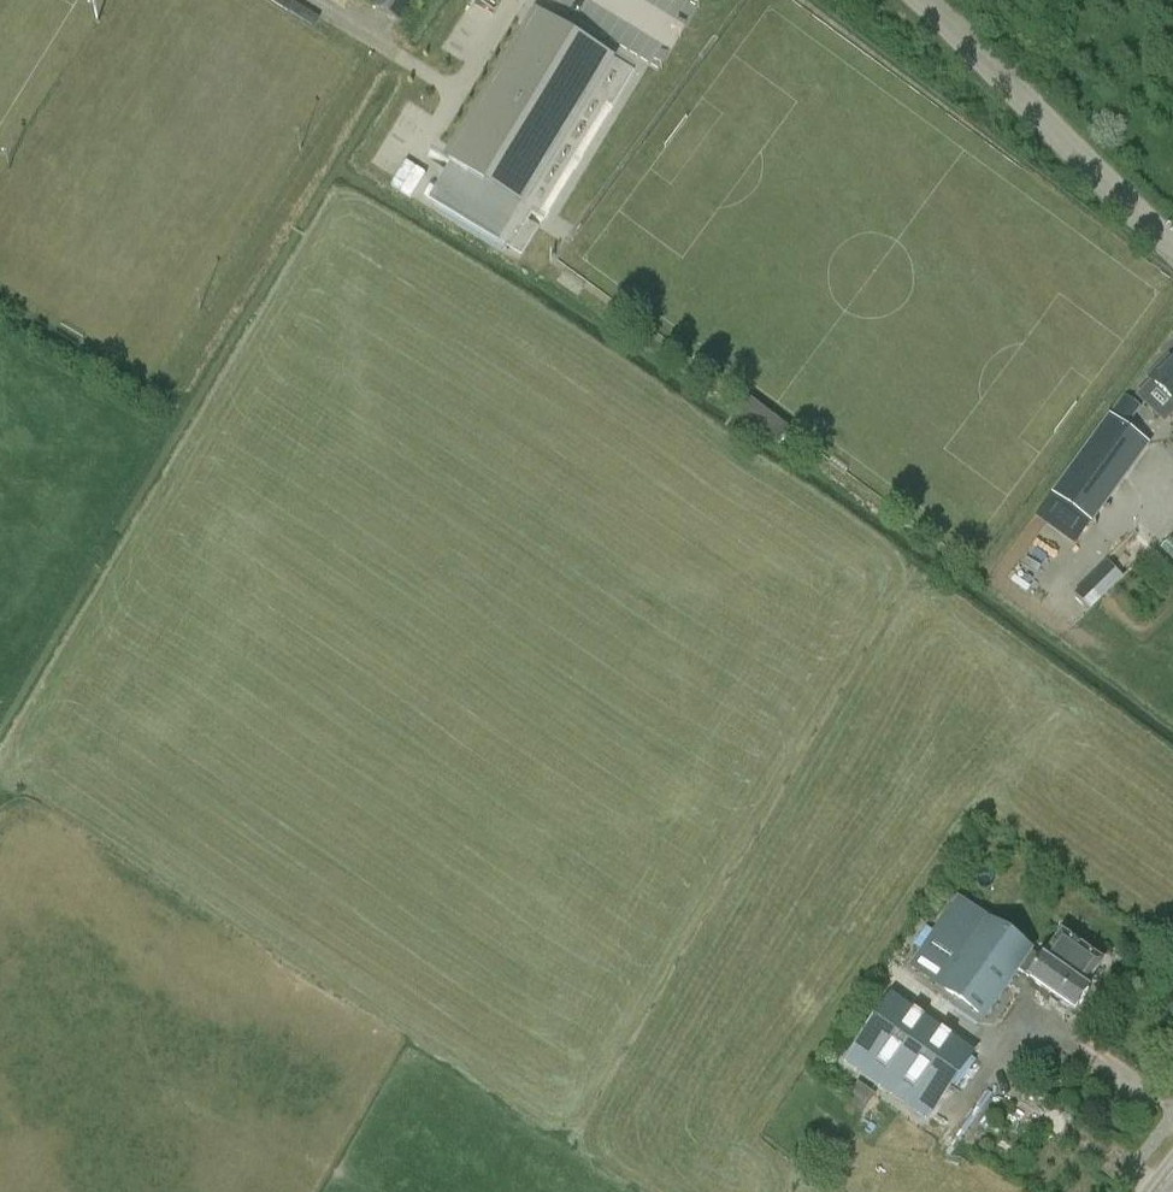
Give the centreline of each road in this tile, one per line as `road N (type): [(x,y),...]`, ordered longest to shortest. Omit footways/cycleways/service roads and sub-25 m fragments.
road 1 (residential): [(920,0),(1172,243)]

